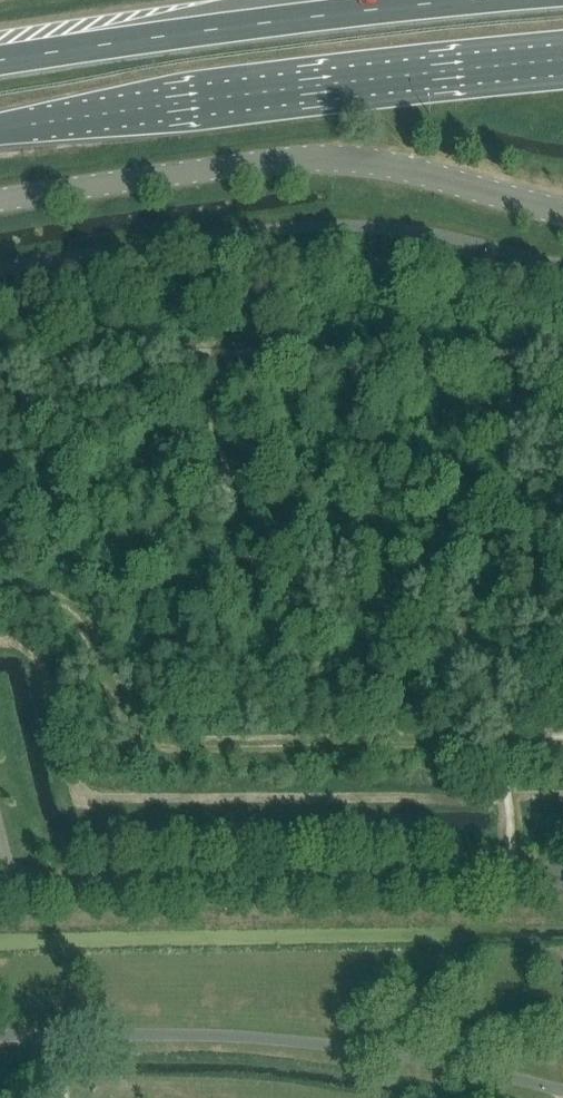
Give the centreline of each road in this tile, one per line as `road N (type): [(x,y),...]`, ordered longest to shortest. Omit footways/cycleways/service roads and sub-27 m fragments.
road 1 (tertiary): [(0,201),(334,158),(397,167),(562,211)]
road 2 (trunk): [(0,129),(562,59)]
road 3 (unclassified): [(0,884),(562,876)]
road 4 (trunk): [(479,0),(0,62)]

